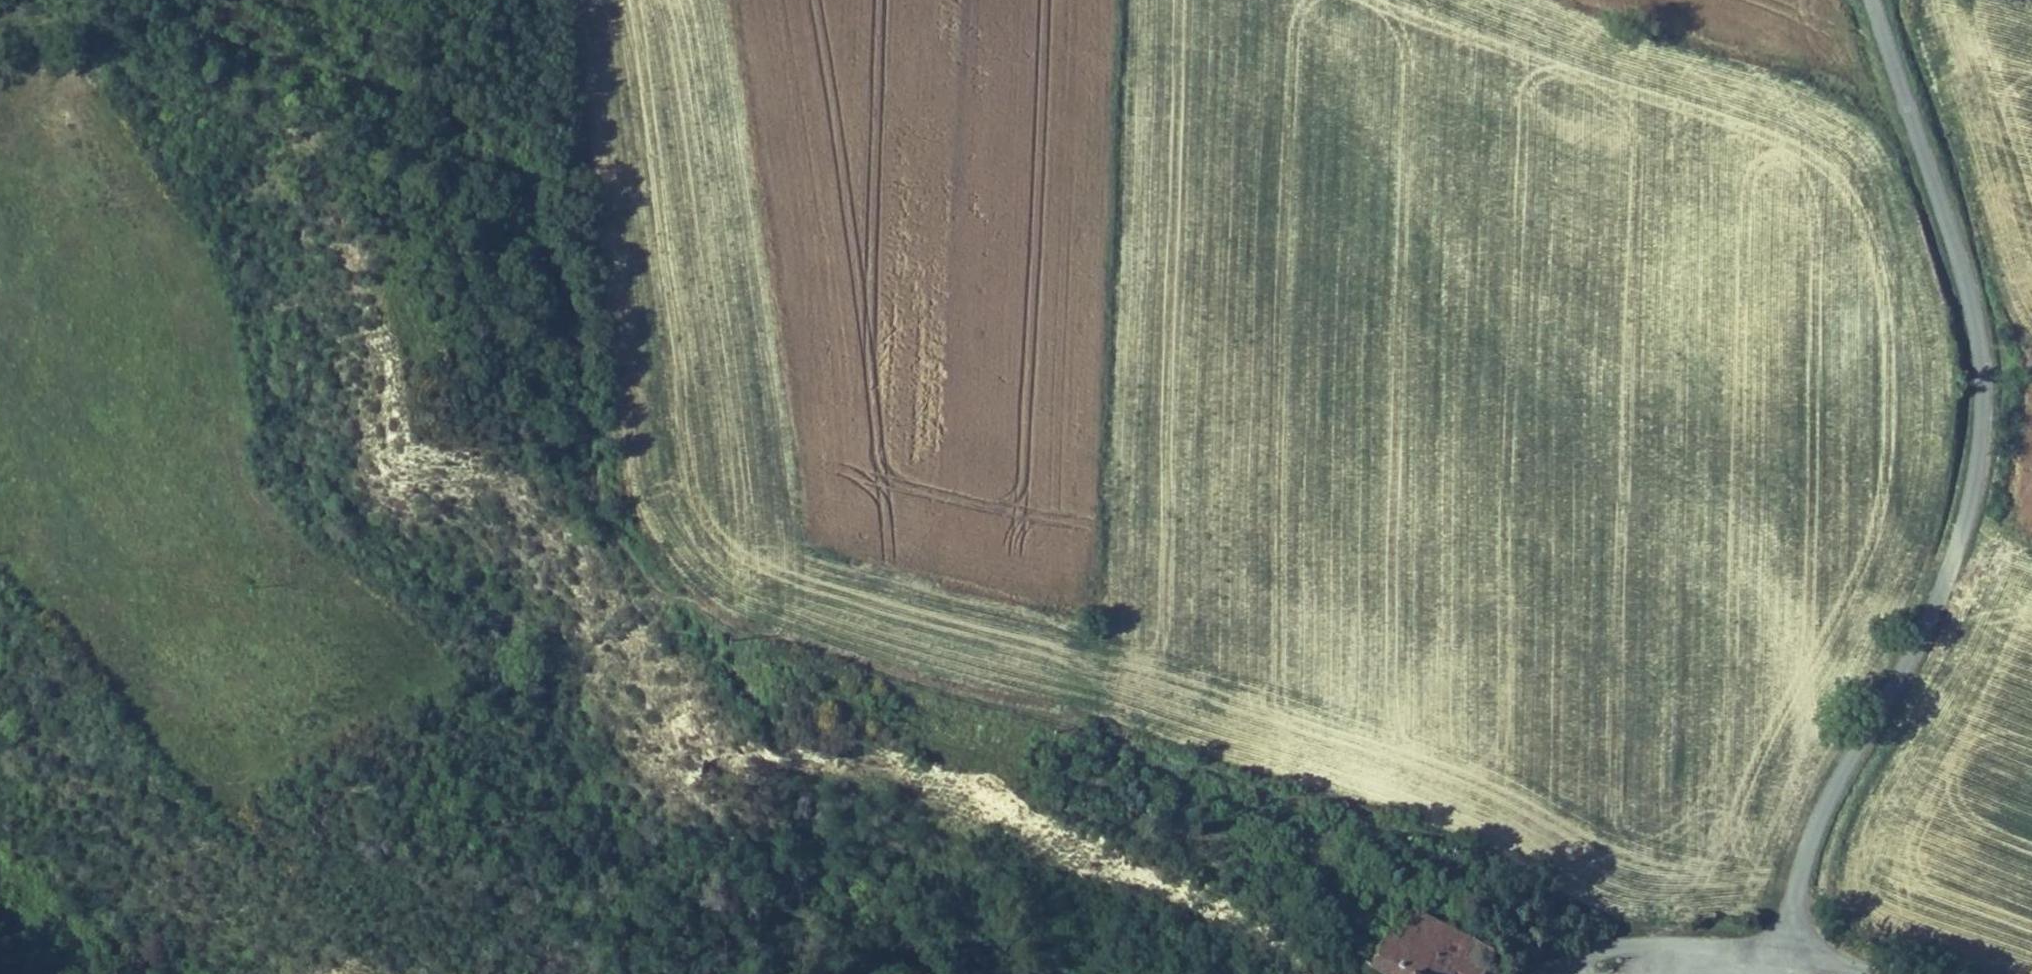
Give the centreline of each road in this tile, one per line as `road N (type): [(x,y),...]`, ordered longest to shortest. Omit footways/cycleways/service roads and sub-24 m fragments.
road 1 (unclassified): [(1872,0),(1968,288),(1981,354),(1982,422),(1960,542),(1900,675),(1824,807),(1798,887),(1790,952)]

